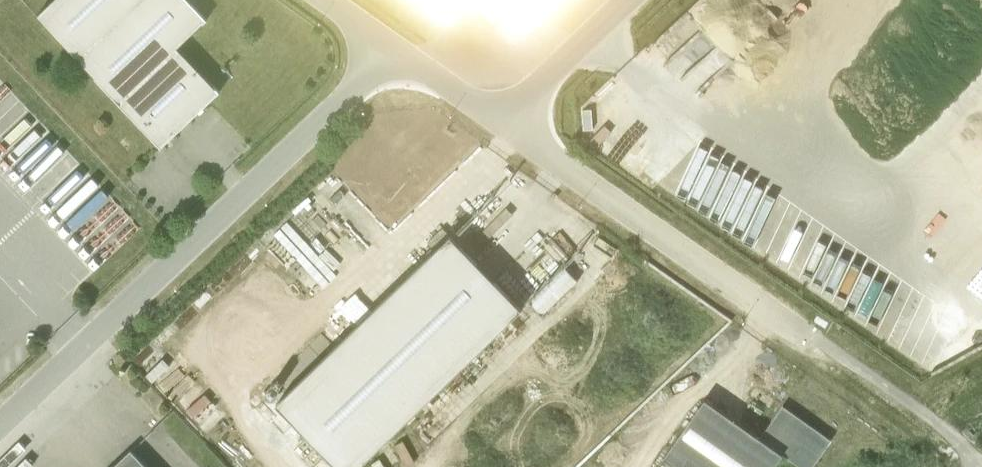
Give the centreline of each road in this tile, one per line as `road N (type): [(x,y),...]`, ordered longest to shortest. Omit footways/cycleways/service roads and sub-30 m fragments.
road 1 (unclassified): [(0,422),(395,49)]
road 2 (unclassified): [(500,122),(809,336)]
road 3 (unclassified): [(500,122),(629,0)]
road 4 (unclassified): [(395,49),(500,122)]

